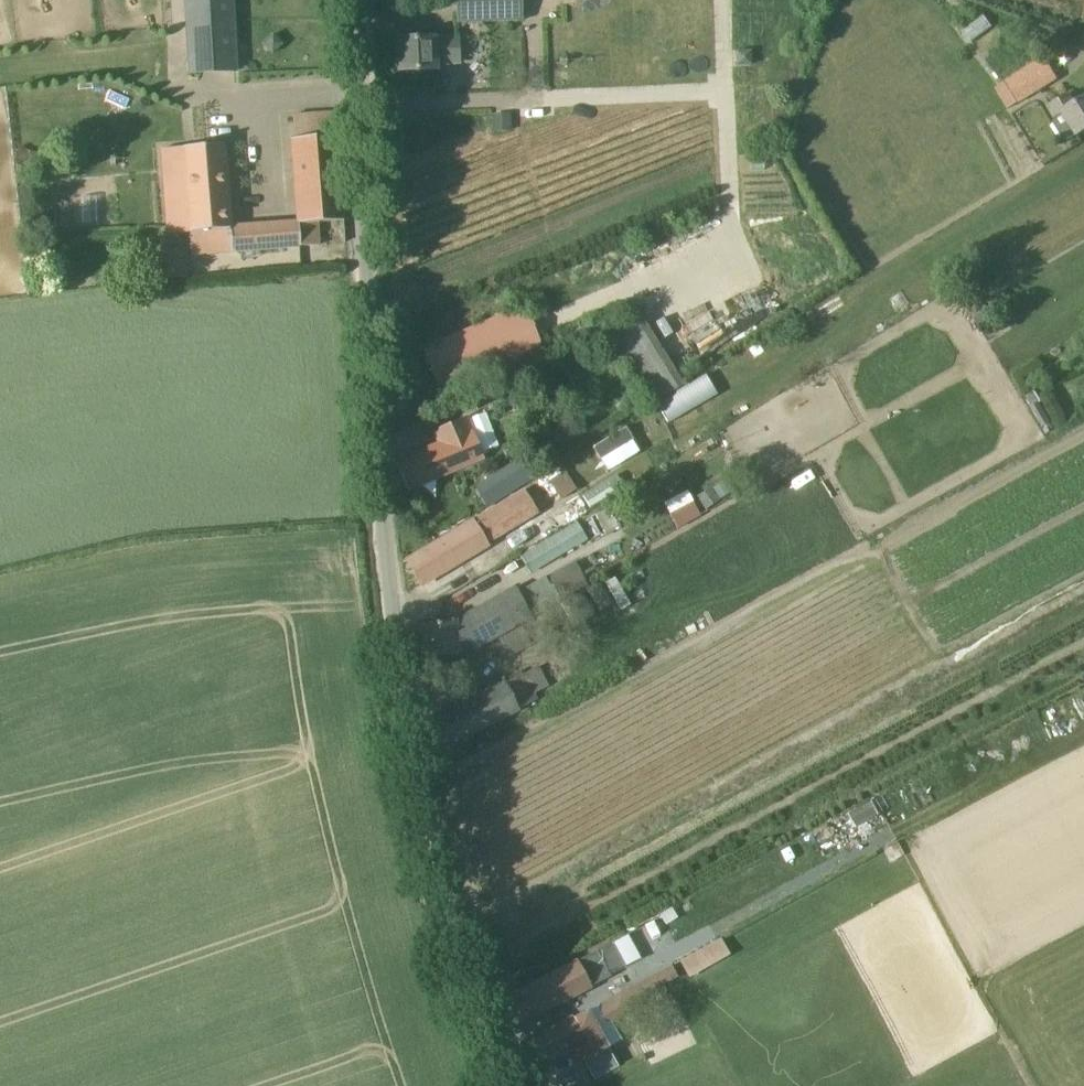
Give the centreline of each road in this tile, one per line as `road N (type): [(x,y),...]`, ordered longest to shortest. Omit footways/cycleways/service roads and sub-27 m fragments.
road 1 (unclassified): [(509,1085),(446,887),(398,642),(383,529),(355,0)]

